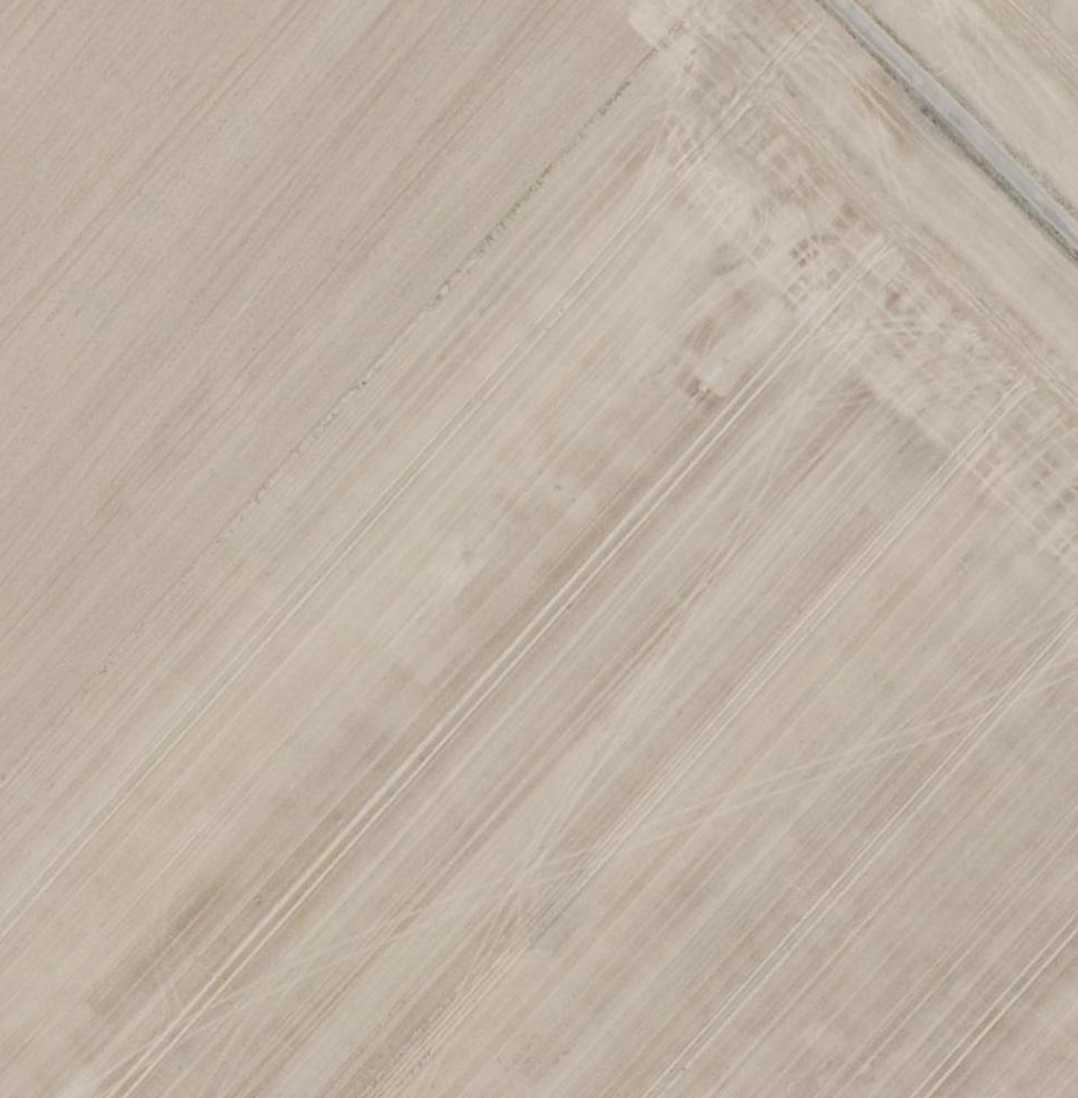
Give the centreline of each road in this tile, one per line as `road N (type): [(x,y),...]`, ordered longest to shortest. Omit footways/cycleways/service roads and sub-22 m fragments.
road 1 (track): [(835,0),(1077,236)]

